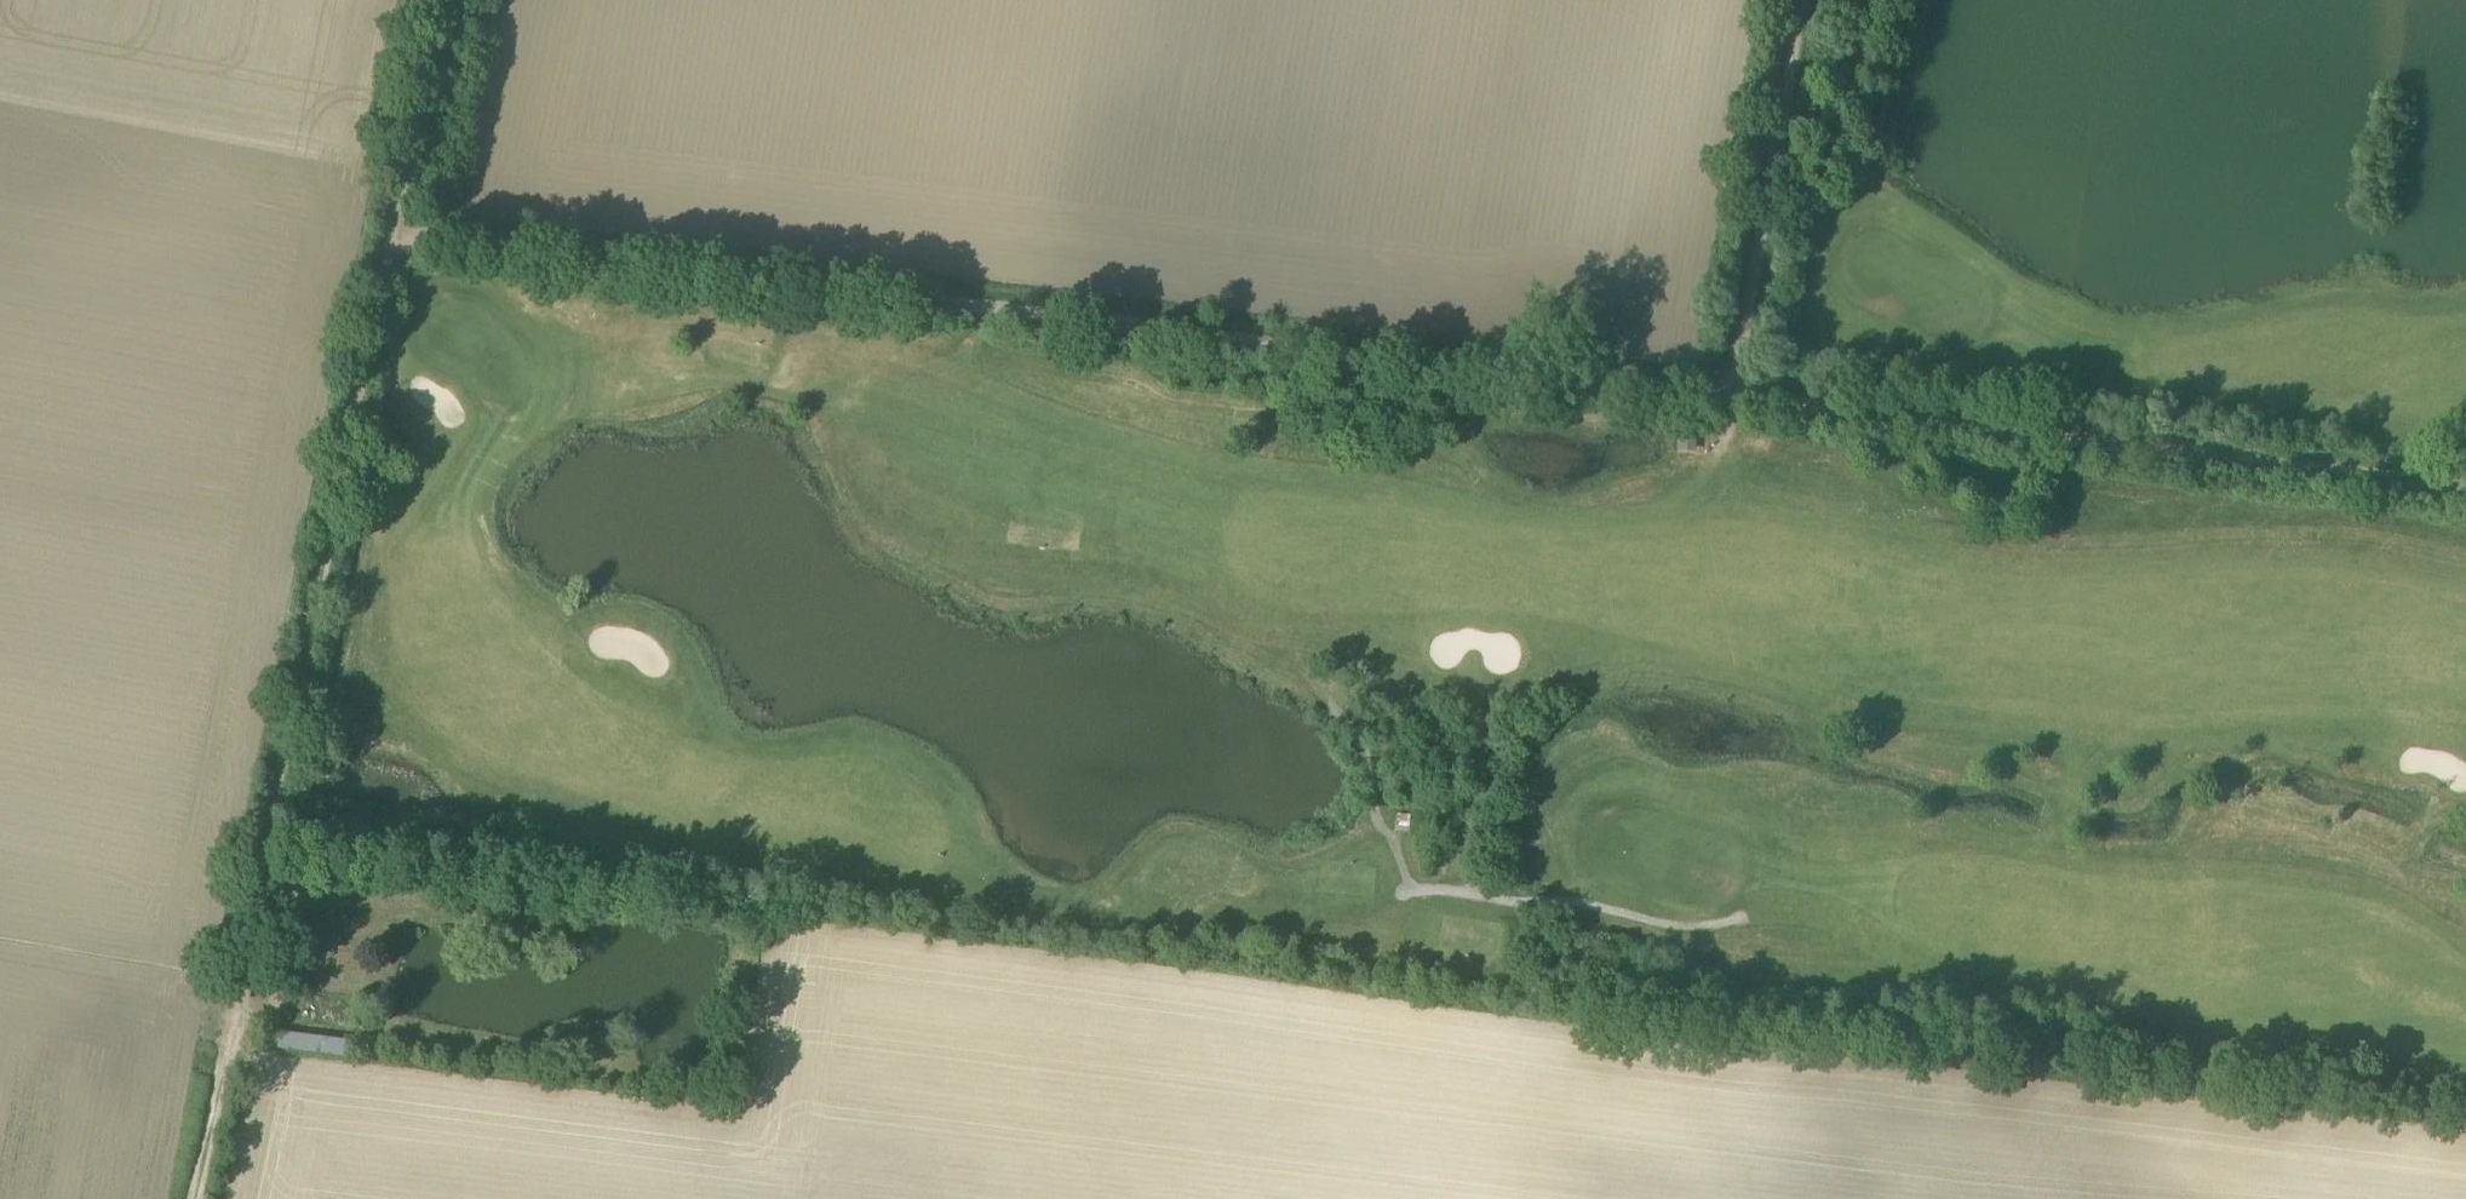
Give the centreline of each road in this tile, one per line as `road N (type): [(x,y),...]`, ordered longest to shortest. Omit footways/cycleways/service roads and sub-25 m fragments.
road 1 (track): [(387,232),(1758,402)]
road 2 (track): [(434,0),(195,1198)]
road 3 (unclassified): [(2465,488),(1758,402),(1743,384),(1738,345),(1801,0)]

